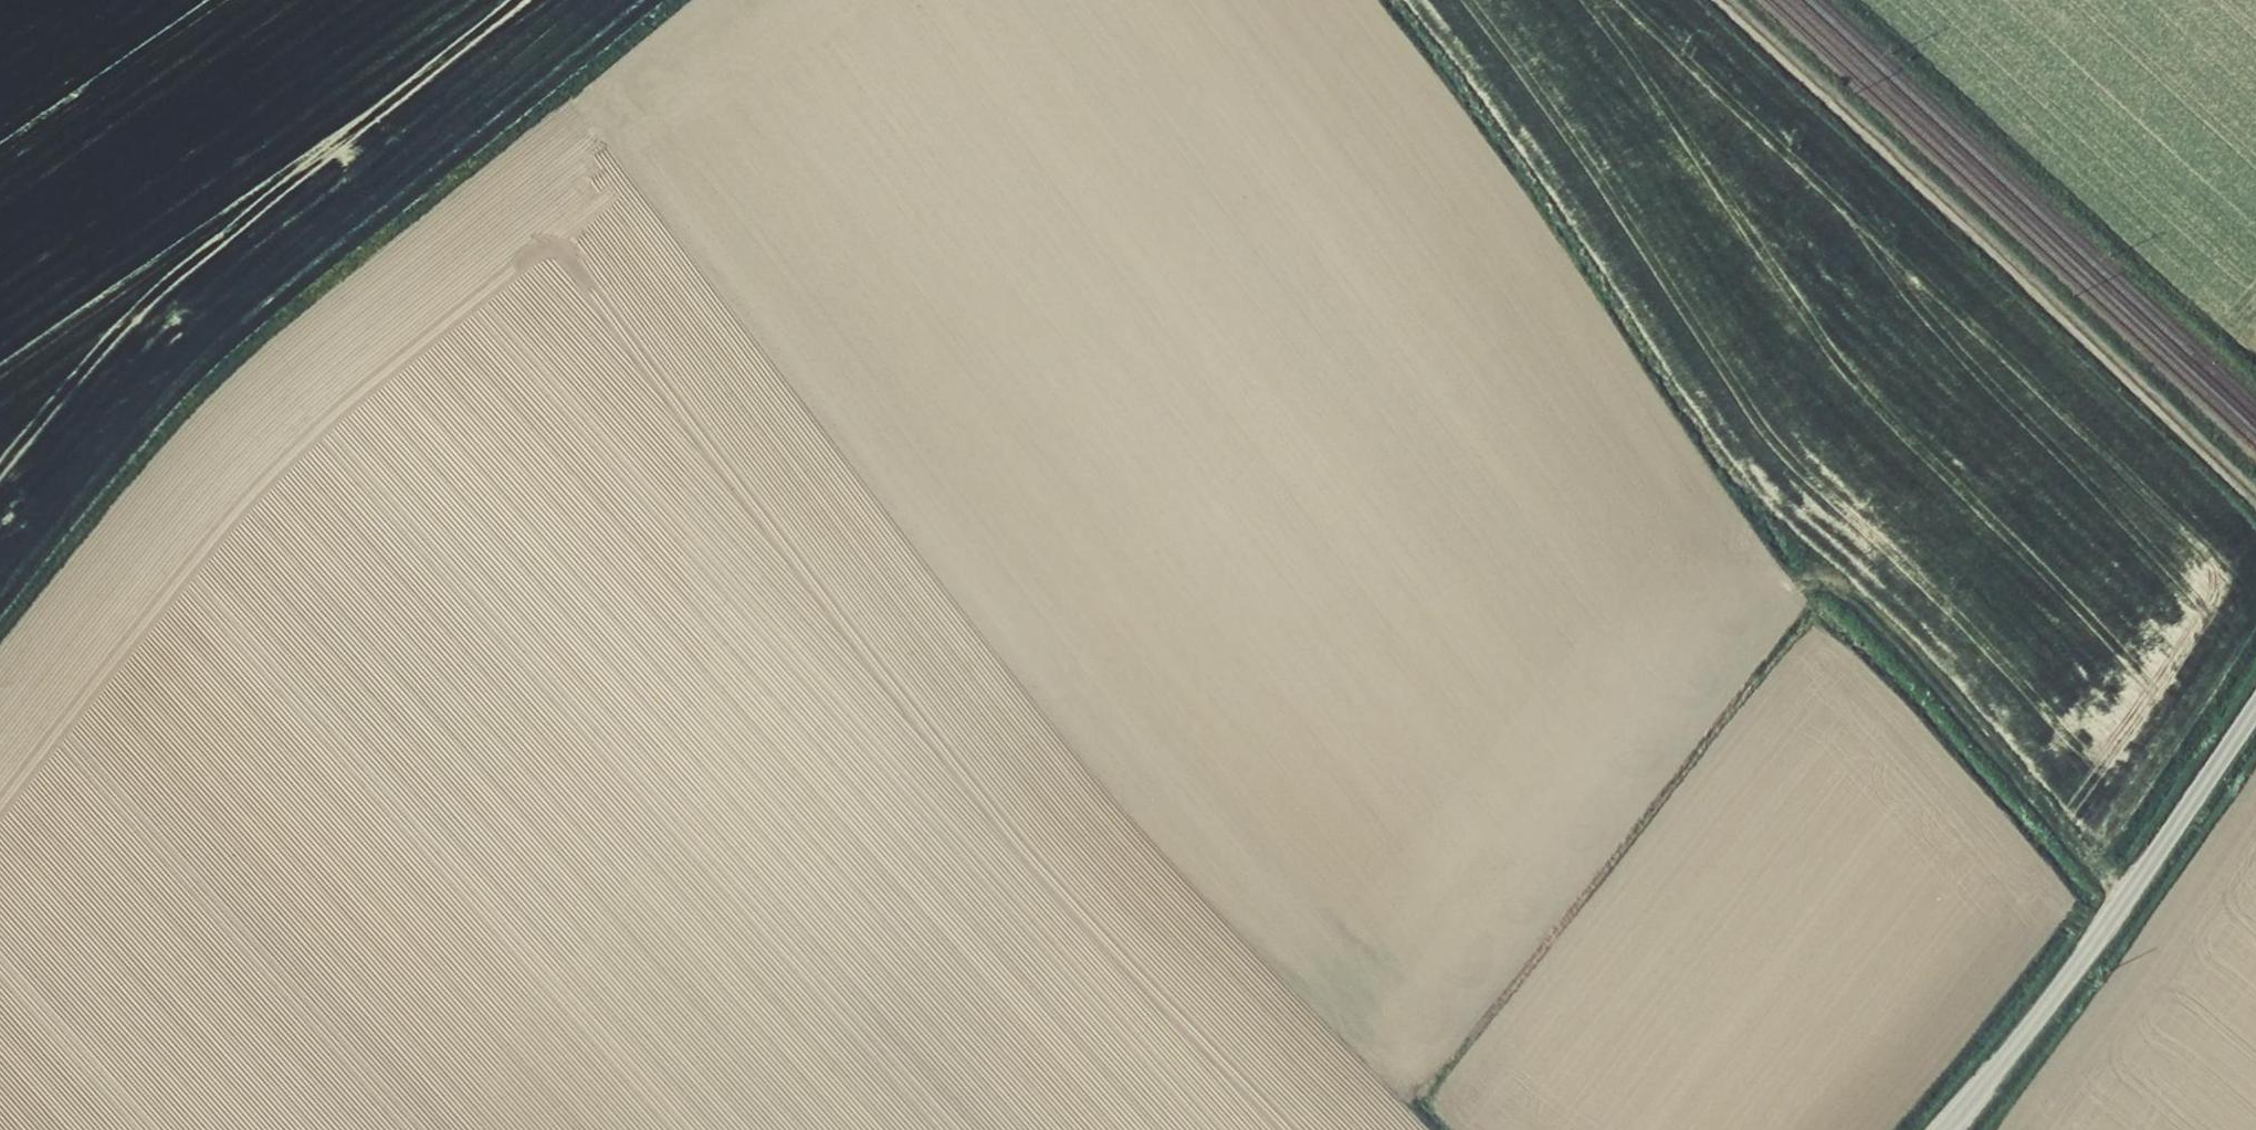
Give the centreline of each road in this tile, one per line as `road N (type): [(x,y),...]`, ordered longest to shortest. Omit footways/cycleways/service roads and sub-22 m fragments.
road 1 (track): [(2255,500),(1722,0)]
road 2 (unclassified): [(1944,1129),(2100,935),(2255,707)]

